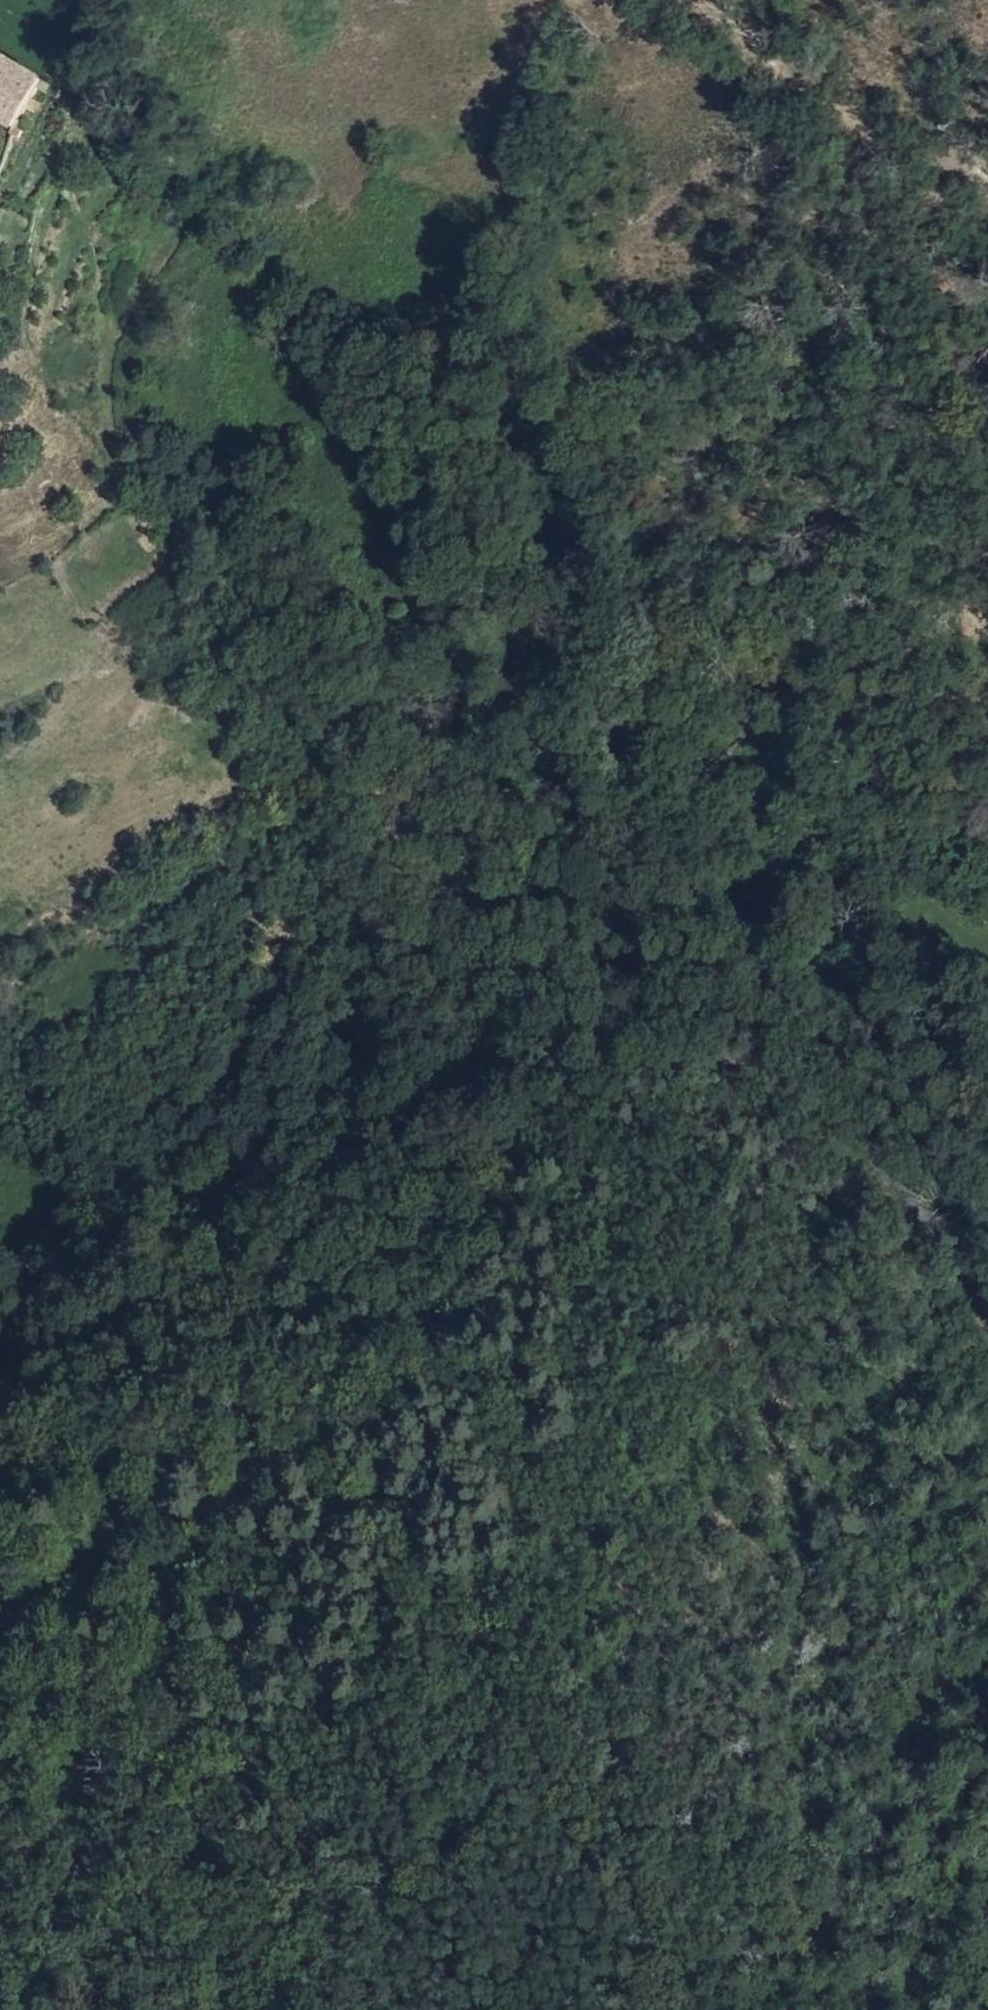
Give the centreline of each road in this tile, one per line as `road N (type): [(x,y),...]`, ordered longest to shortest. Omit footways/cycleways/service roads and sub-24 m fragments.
road 1 (unclassified): [(0,1252),(135,1293),(231,1264),(366,1196),(485,1117),(602,1073),(709,1067),(809,1088),(902,1169),(987,1290)]

